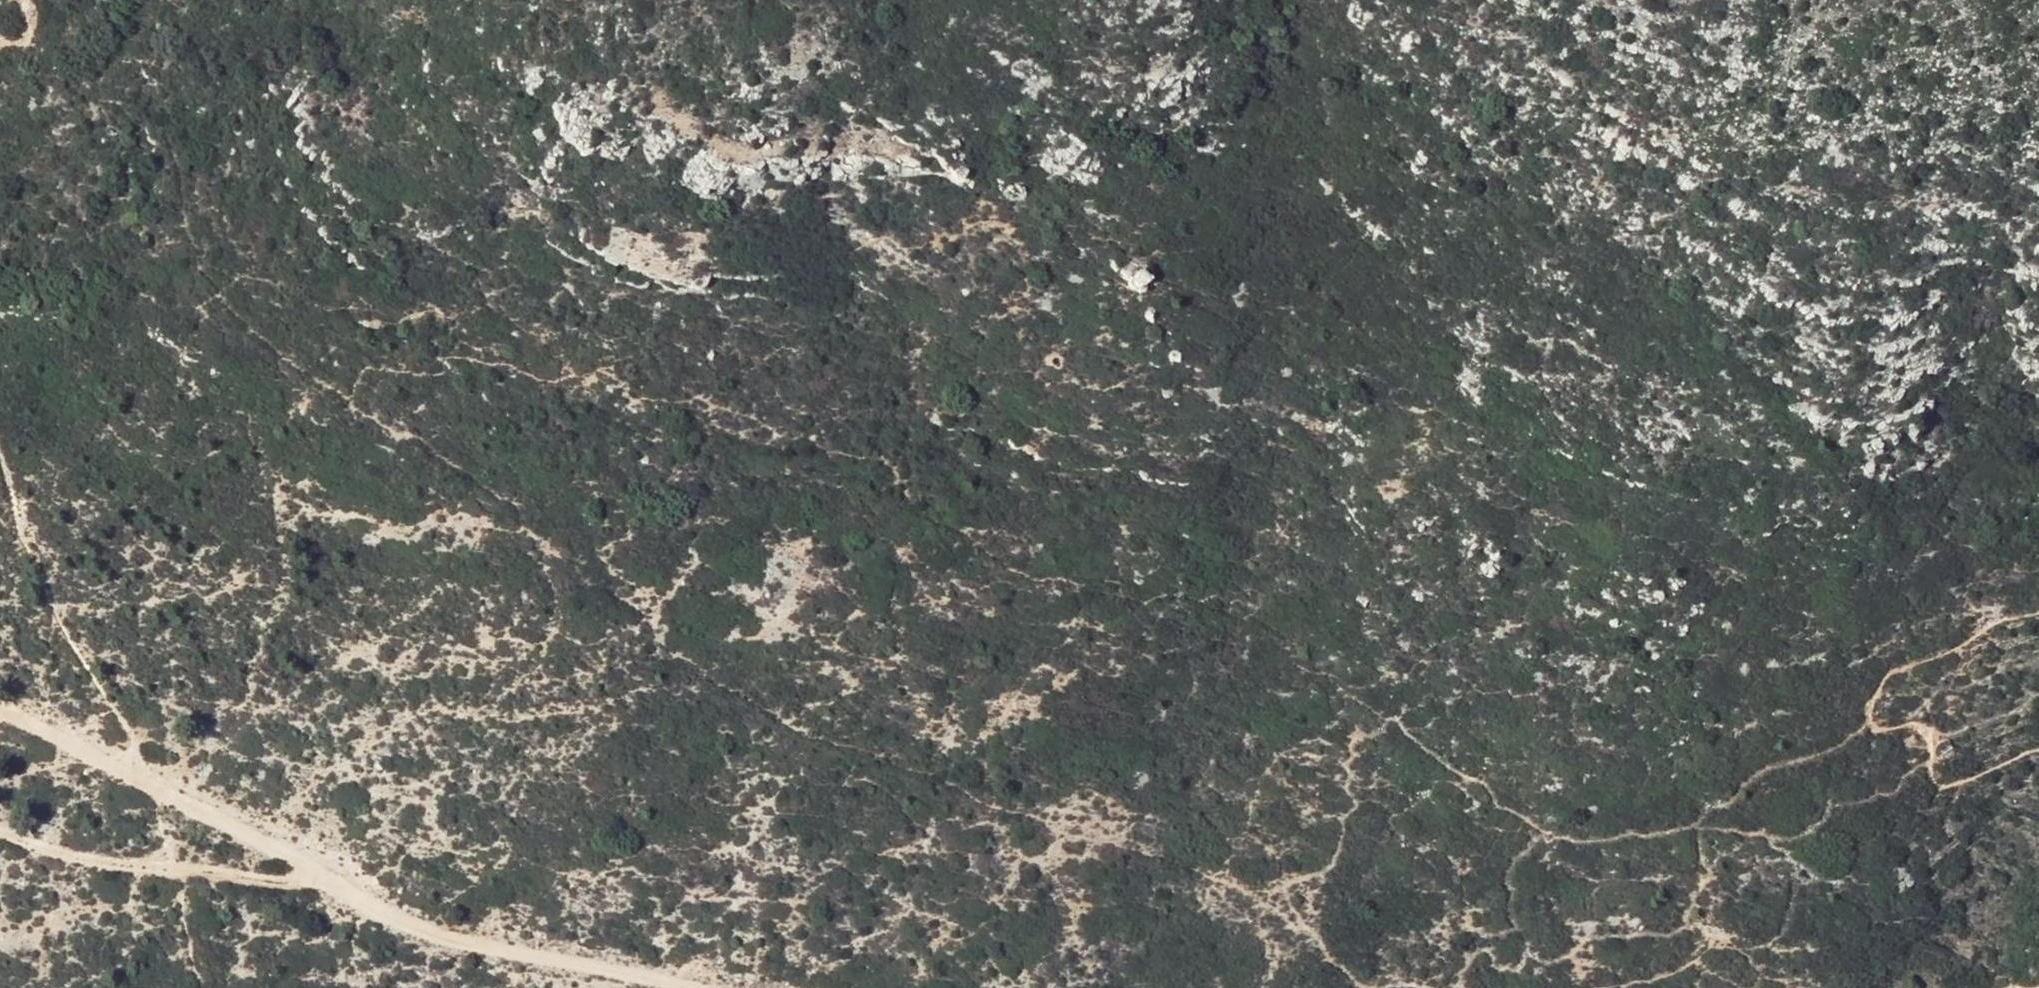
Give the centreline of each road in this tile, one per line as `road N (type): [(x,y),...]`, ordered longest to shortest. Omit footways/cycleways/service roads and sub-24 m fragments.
road 1 (track): [(0,703),(411,930),(667,987)]

